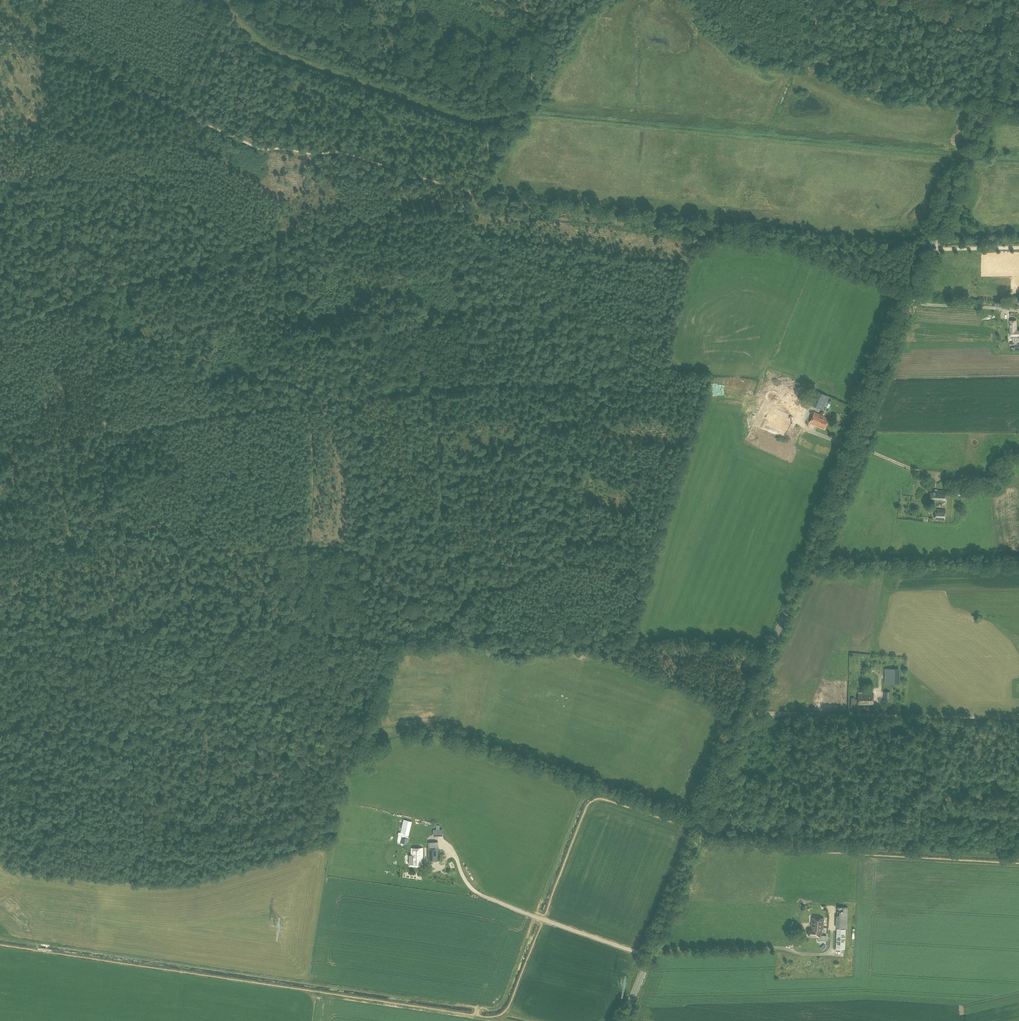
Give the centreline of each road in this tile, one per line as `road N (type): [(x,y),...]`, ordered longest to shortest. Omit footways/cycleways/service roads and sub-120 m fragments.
road 1 (tertiary): [(624,1020),(1018,31)]
road 2 (track): [(746,715),(1018,719)]
road 3 (track): [(440,183),(356,153),(257,146),(193,119)]
road 4 (track): [(44,51),(193,119)]

